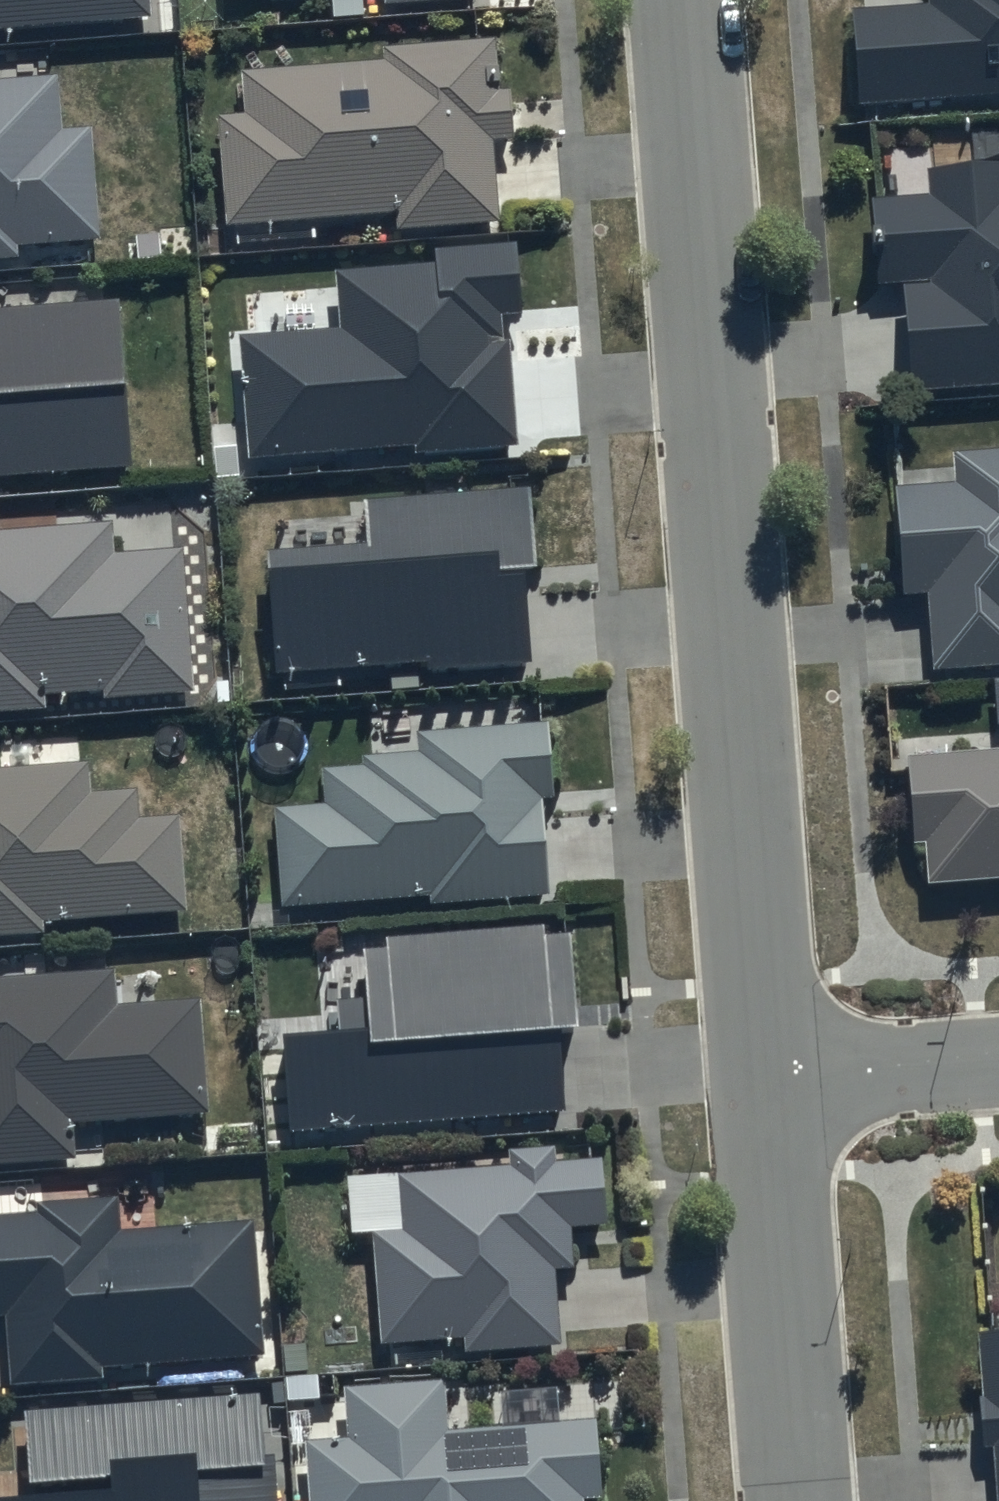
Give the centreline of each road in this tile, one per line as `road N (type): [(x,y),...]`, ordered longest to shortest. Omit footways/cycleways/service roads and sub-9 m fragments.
road 1 (residential): [(769,1074),(688,0)]
road 2 (residential): [(799,1500),(769,1074)]
road 3 (residential): [(998,1059),(769,1074)]

